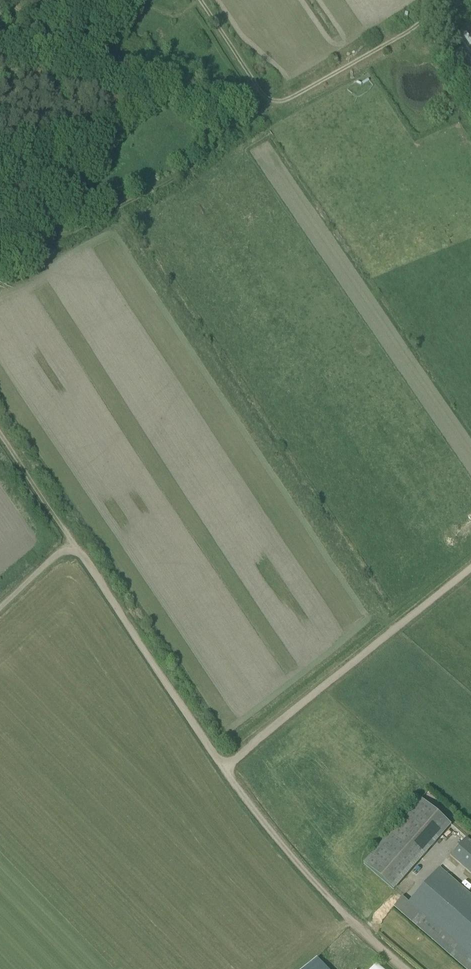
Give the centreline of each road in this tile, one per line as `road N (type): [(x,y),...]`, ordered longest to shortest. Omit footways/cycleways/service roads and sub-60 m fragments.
road 1 (track): [(0,426),(223,765),(320,888),(405,968)]
road 2 (track): [(200,0),(260,91),(275,100),(460,0)]
road 3 (track): [(470,564),(223,765)]

